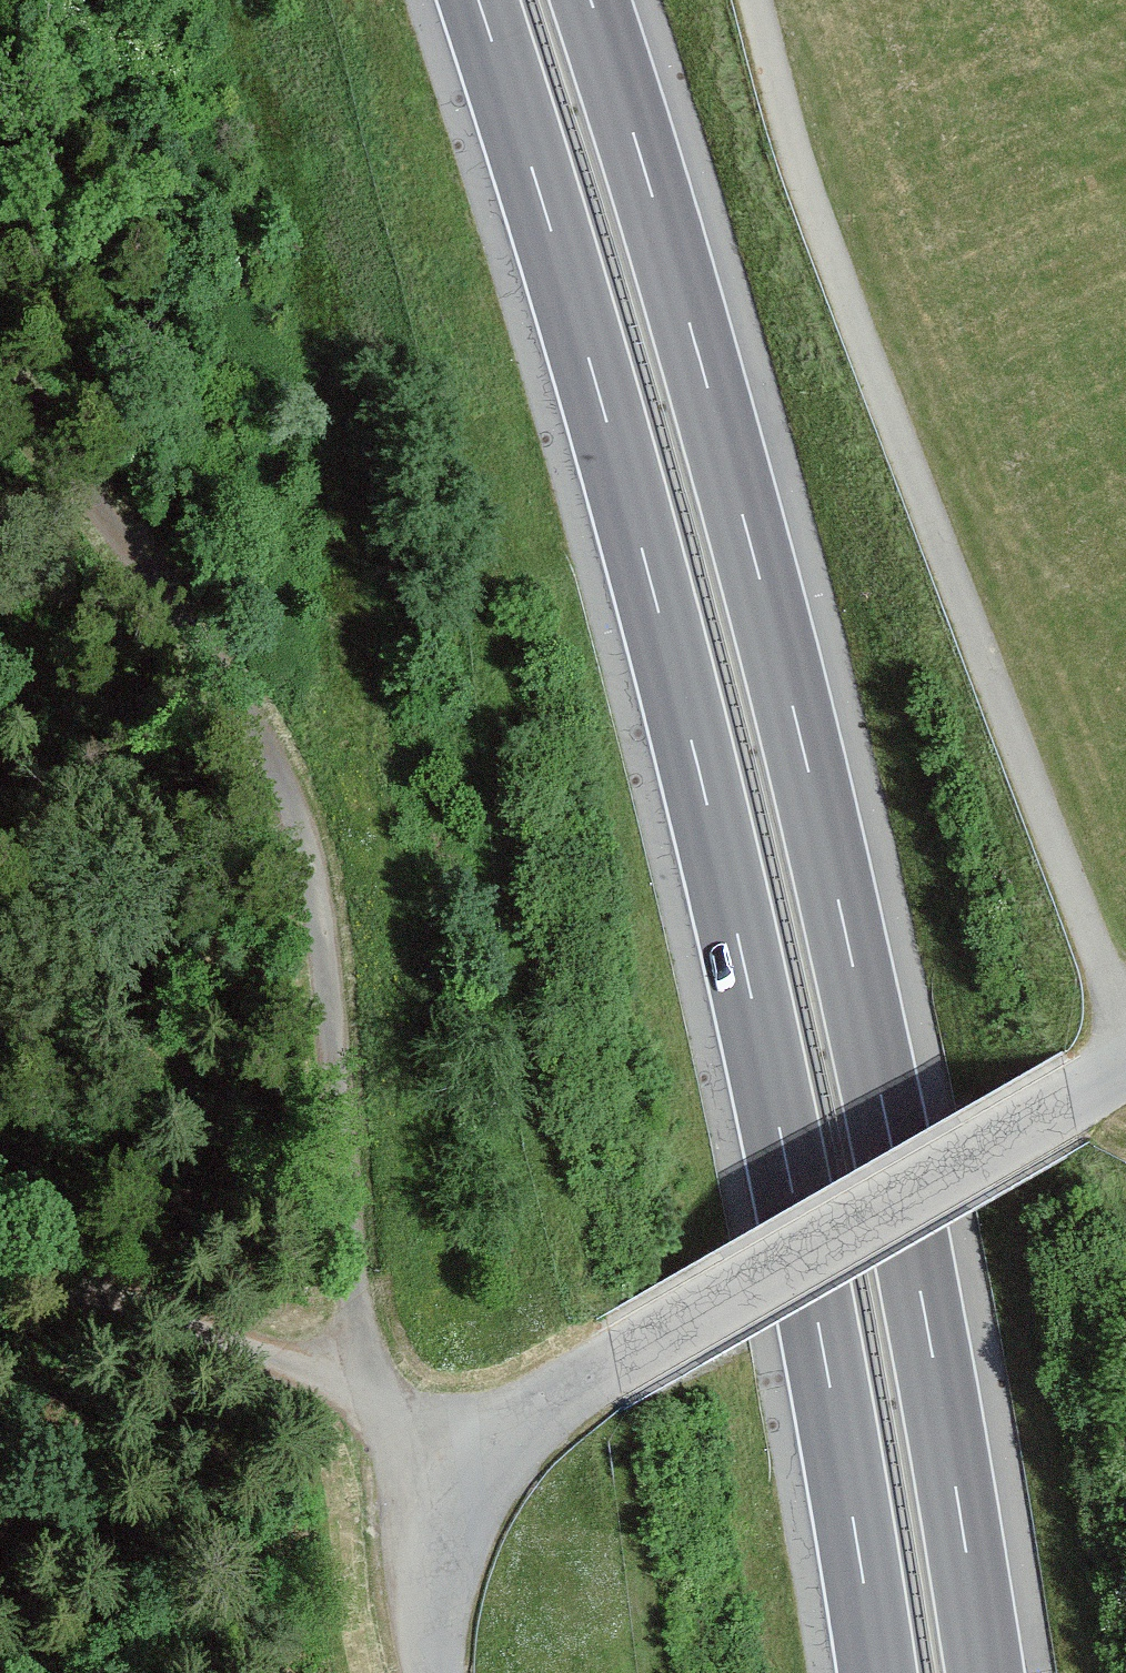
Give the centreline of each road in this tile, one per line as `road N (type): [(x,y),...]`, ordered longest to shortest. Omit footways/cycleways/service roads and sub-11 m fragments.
road 1 (motorway): [(476,0),(592,380),(695,761),(780,1149),(874,1672)]
road 2 (motorway): [(981,1672),(883,1122),(796,729),(693,344),(588,0)]
road 3 (unclassified): [(1125,1036),(816,222),(750,0)]
road 4 (unclassified): [(1125,1067),(478,1444),(441,1507),(433,1555),(435,1672)]
road 5 (track): [(320,862),(366,1384),(453,1478)]
road 6 (track): [(0,374),(290,771),(320,862)]
road 7 (track): [(366,1384),(97,1287),(0,1270)]

